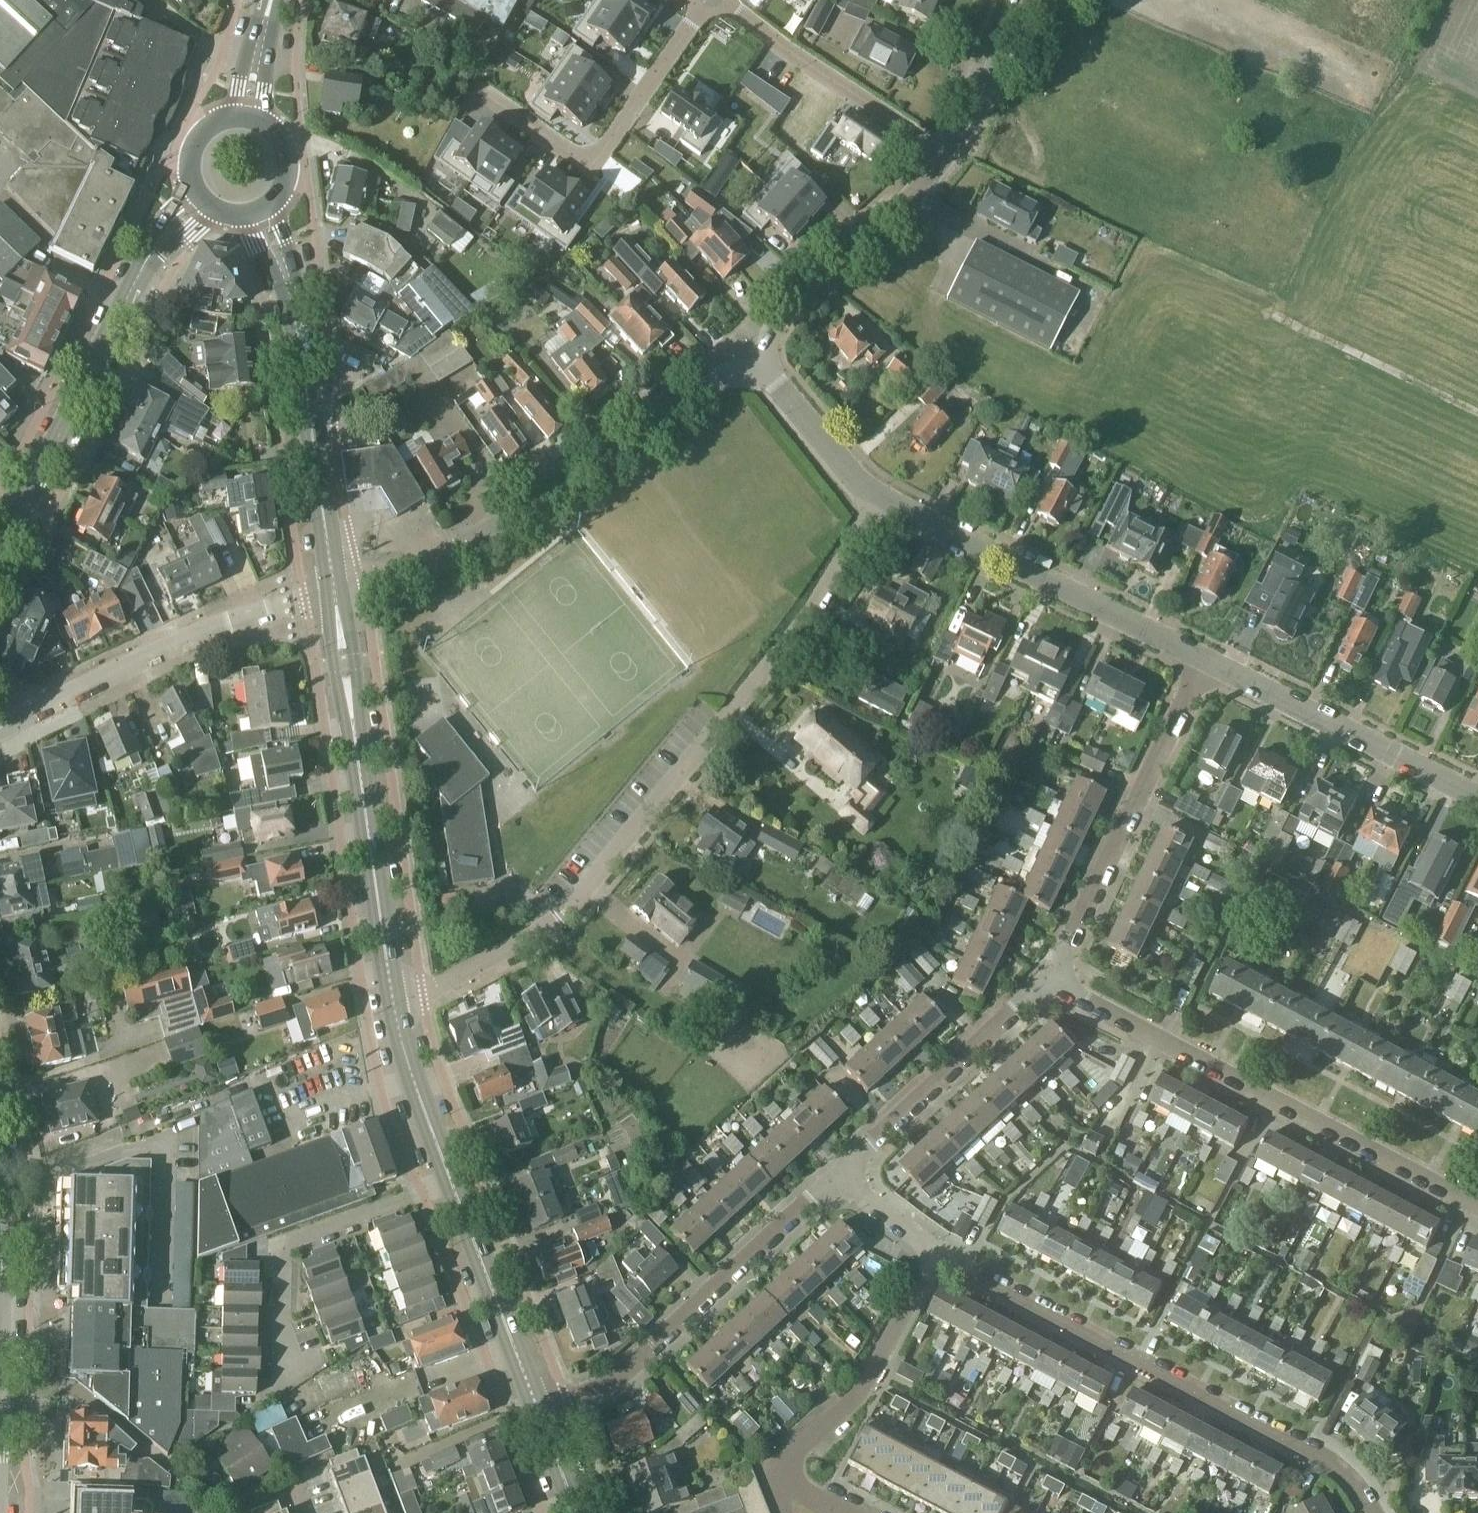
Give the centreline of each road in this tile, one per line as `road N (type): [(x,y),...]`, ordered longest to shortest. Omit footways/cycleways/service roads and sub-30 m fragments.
road 1 (residential): [(880,500),(802,624),(578,899),(558,920),(394,1005)]
road 2 (residential): [(1372,1512),(1354,1480),(930,1255)]
road 3 (residential): [(334,591),(456,546),(722,376),(758,362)]
road 4 (residential): [(1053,978),(1477,1206)]
road 5 (secondary): [(394,1005),(334,591)]
road 6 (secondary): [(334,591),(289,277),(262,210)]
road 7 (residential): [(537,1411),(609,1380),(834,1175)]
road 8 (tertiary): [(20,516),(138,276),(200,196)]
road 9 (residential): [(0,729),(209,627),(334,591)]
road 10 (residential): [(1205,660),(880,500)]
road 11 (residential): [(1053,978),(1205,660)]
road 12 (residential): [(477,86),(590,168),(709,0)]
road 13 (residential): [(288,1390),(280,1248),(451,1181)]
road 14 (residential): [(1477,796),(1205,660)]
road 15 (residential): [(834,1175),(1053,978)]
road 16 (residential): [(758,362),(771,331),(947,153)]
road 17 (residential): [(720,0),(947,153)]
road 18 (residential): [(780,1479),(796,1451),(858,1394),(930,1255)]
road 19 (secondary): [(537,1411),(451,1181)]
road 20 (residential): [(177,1469),(72,1386),(1,1384)]
road 21 (secondary): [(451,1181),(394,1005)]
road 22 (residential): [(880,500),(758,362)]
road 23 (residential): [(947,153),(1021,0)]
road 24 (secondary): [(262,210),(290,180),(292,148),(275,121),(245,108)]
road 25 (residential): [(930,1255),(834,1175)]
road 26 (secondary): [(245,108),(212,116),(190,143),(190,178),(200,196)]

